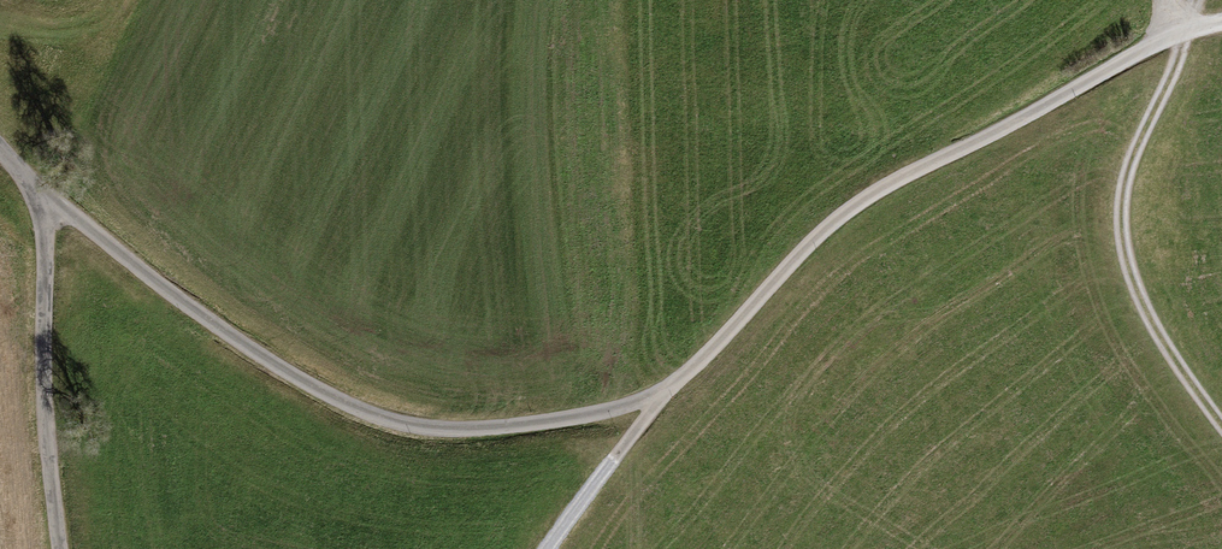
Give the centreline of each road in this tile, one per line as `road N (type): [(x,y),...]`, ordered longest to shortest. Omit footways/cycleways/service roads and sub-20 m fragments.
road 1 (track): [(45,193),(220,328),(313,387),(388,419),(508,425),(662,395)]
road 2 (track): [(662,395),(851,210),(1185,31)]
road 3 (track): [(1185,31),(1127,172),(1121,228),(1145,308),(1221,424)]
road 4 (track): [(60,548),(45,375),(45,193),(0,147)]
road 5 (track): [(662,395),(547,548)]

